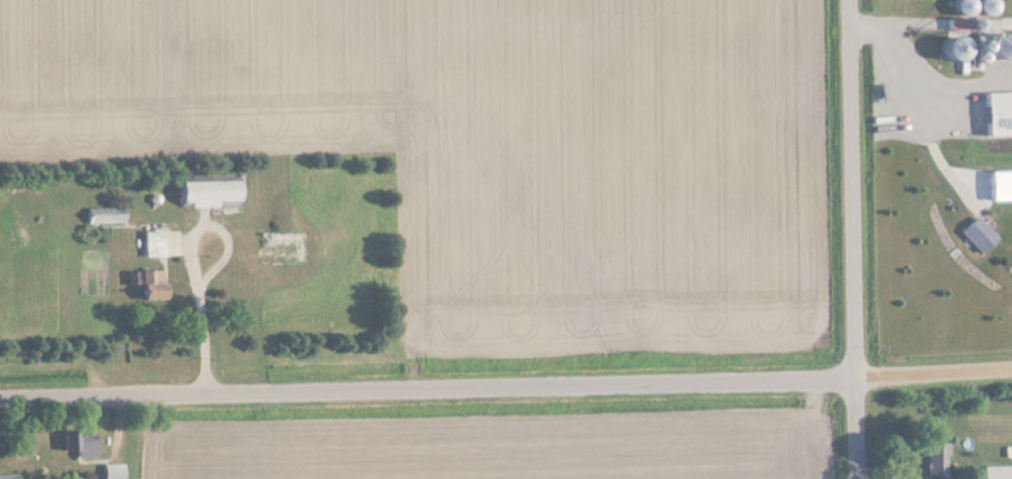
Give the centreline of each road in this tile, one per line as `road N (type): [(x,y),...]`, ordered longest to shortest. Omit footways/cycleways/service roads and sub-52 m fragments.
road 1 (residential): [(0,395),(858,377)]
road 2 (residential): [(858,377),(852,0)]
road 3 (residential): [(858,377),(1011,369)]

